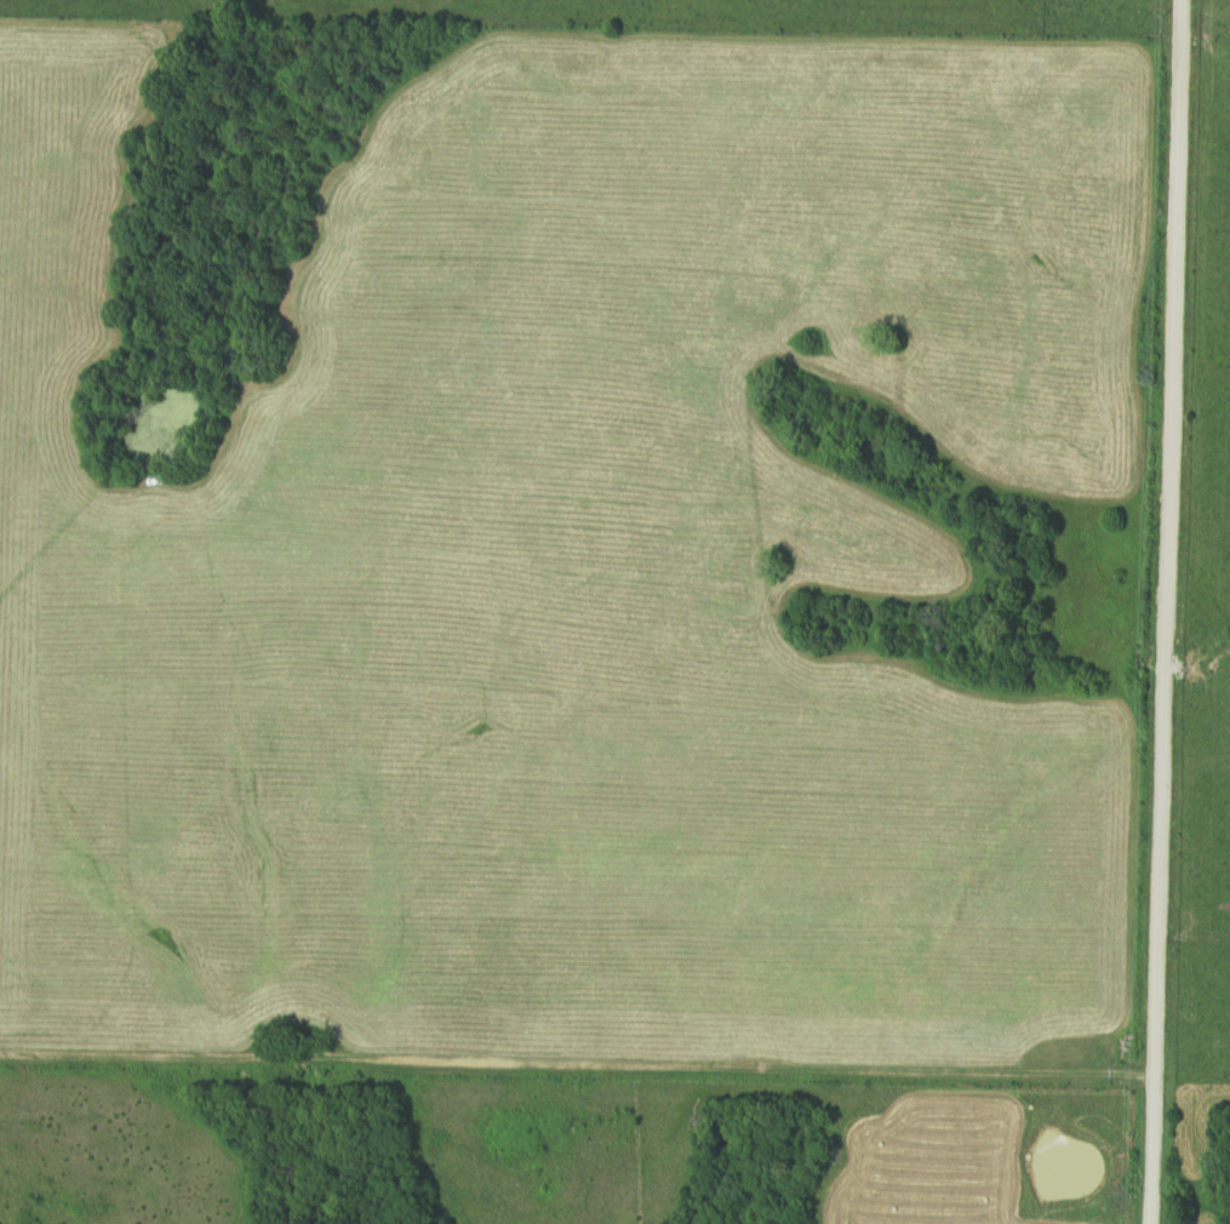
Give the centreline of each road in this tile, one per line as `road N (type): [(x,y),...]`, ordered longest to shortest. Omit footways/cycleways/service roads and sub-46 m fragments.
road 1 (residential): [(1149,1223),(1177,0)]
road 2 (residential): [(0,1034),(213,1034),(305,1012),(464,1052),(683,1052),(1150,1071)]

